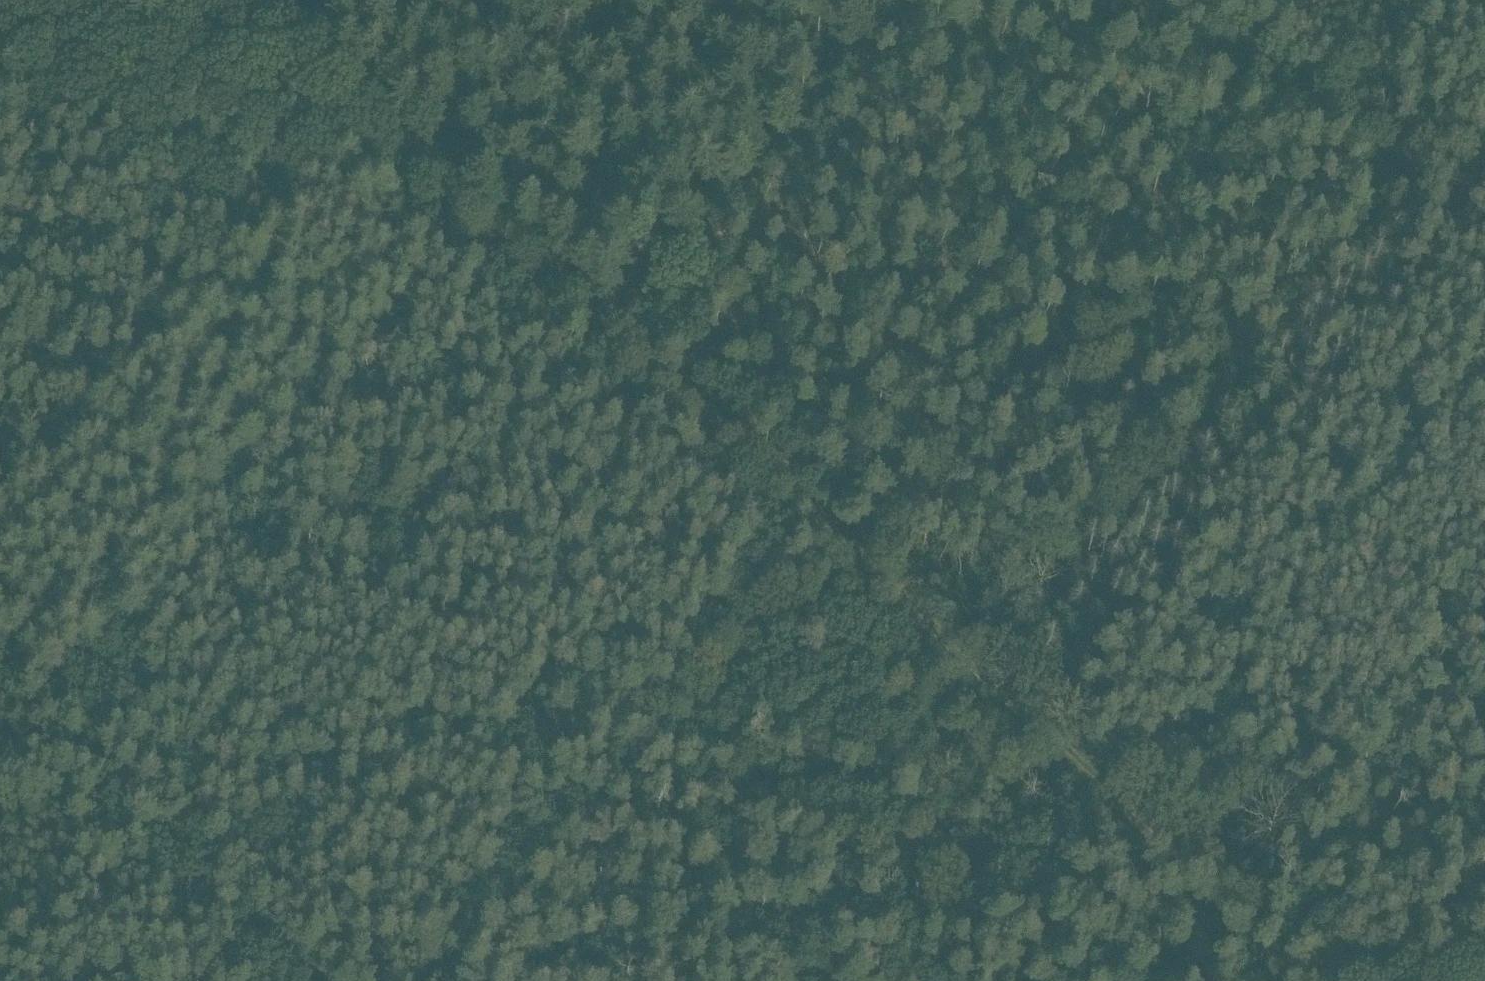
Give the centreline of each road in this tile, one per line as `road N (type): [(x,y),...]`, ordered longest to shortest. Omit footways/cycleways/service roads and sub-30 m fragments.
road 1 (track): [(386,118),(914,622),(1306,980)]
road 2 (track): [(766,0),(1072,77),(1464,191)]
road 3 (track): [(0,657),(342,980)]
road 4 (track): [(263,0),(386,118)]

